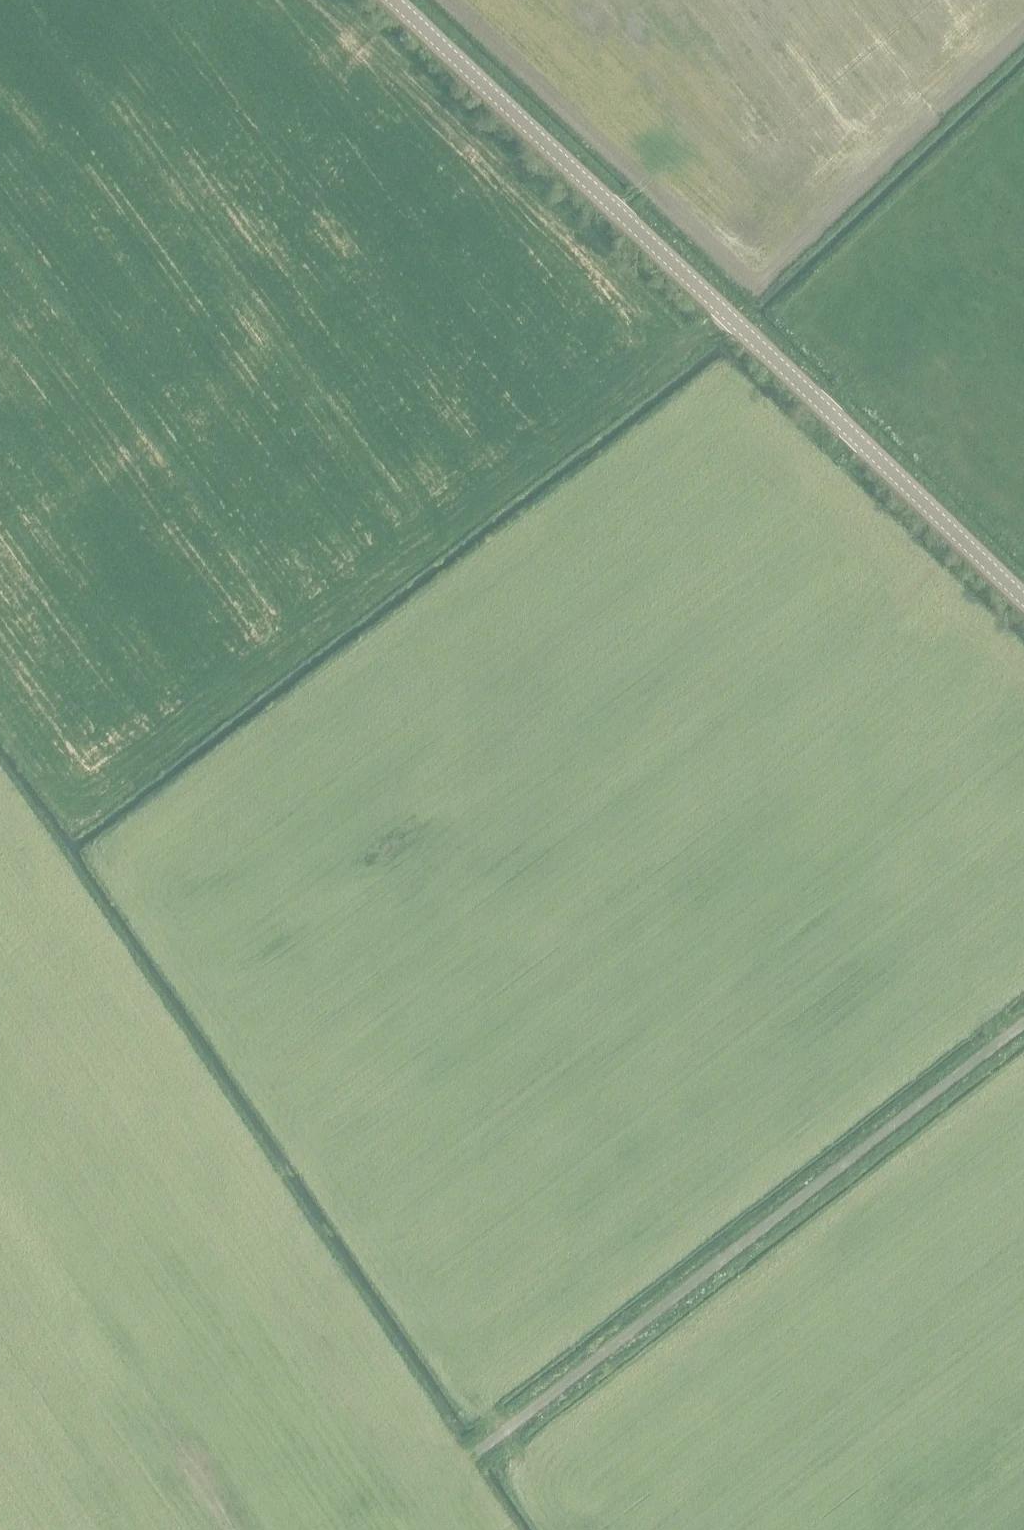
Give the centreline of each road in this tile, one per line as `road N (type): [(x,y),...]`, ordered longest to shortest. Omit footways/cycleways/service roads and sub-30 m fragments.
road 1 (tertiary): [(1023,598),(396,0)]
road 2 (track): [(1023,1020),(481,1447)]

